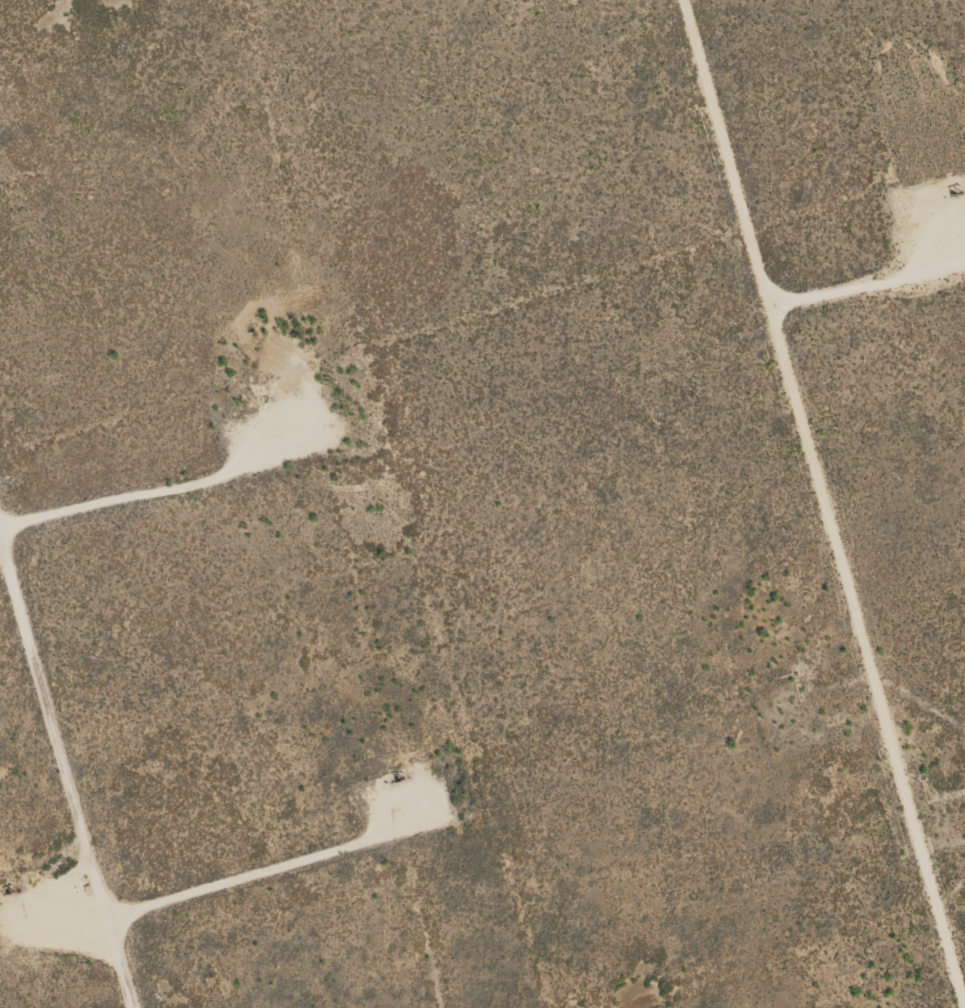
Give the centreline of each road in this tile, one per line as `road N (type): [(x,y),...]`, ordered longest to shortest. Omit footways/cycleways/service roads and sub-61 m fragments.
road 1 (track): [(959,1007),(688,0)]
road 2 (track): [(128,1007),(0,549)]

